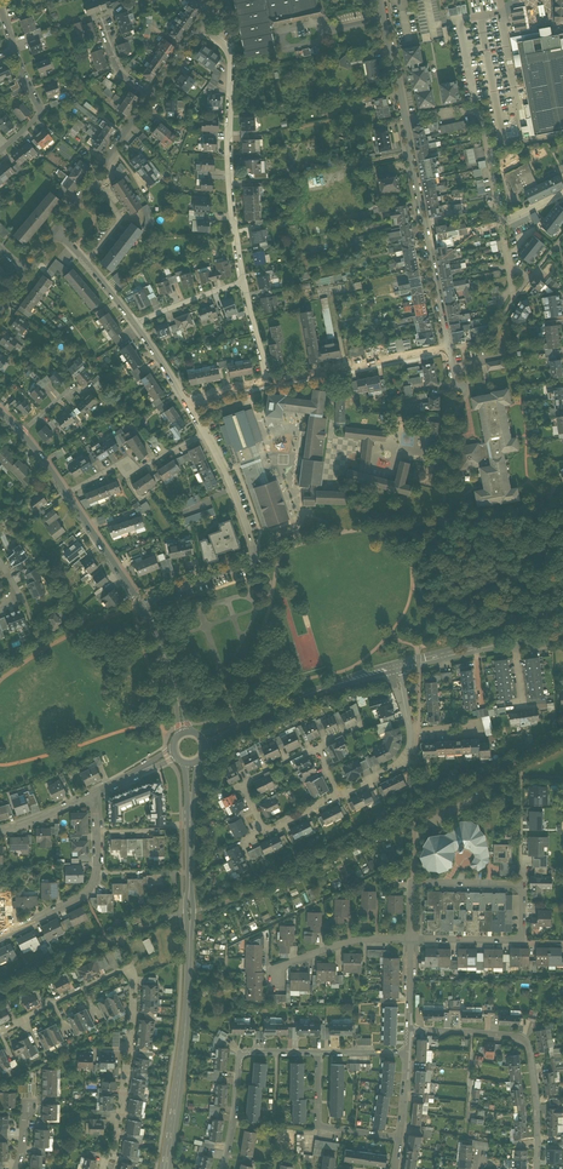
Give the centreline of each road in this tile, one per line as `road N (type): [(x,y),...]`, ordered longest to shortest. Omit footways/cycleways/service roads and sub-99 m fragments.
road 1 (secondary): [(166,1168),(186,1011),(191,763)]
road 2 (residential): [(43,1008),(123,969),(133,972),(128,1070),(110,1168)]
road 3 (residential): [(412,883),(524,886),(523,941),(413,940)]
road 4 (residential): [(199,28),(231,52),(228,161),(243,281)]
road 5 (residential): [(204,434),(254,559),(140,604)]
road 6 (residential): [(410,1029),(513,1037),(529,1047),(536,1168)]
road 7 (residential): [(405,121),(449,350)]
road 8 (residential): [(405,121),(467,110),(480,115),(510,262)]
road 9 (secondary): [(203,740),(396,667)]
road 10 (residential): [(96,794),(95,883),(0,937)]
road 11 (residential): [(222,1168),(242,1053),(318,1054)]
road 12 (residential): [(269,383),(449,350)]
road 13 (residential): [(67,494),(123,462),(134,473),(204,434)]
road 14 (residential): [(318,1054),(318,1127),(400,1136)]
road 15 (residential): [(413,940),(351,942),(272,970)]
road 16 (tertiary): [(140,604),(167,661),(184,733)]
road 17 (tertiary): [(67,494),(140,604)]
road 18 (residential): [(16,50),(41,112),(0,151)]
road 19 (residential): [(381,0),(405,121)]
road 20 (secondary): [(396,667),(515,643)]

